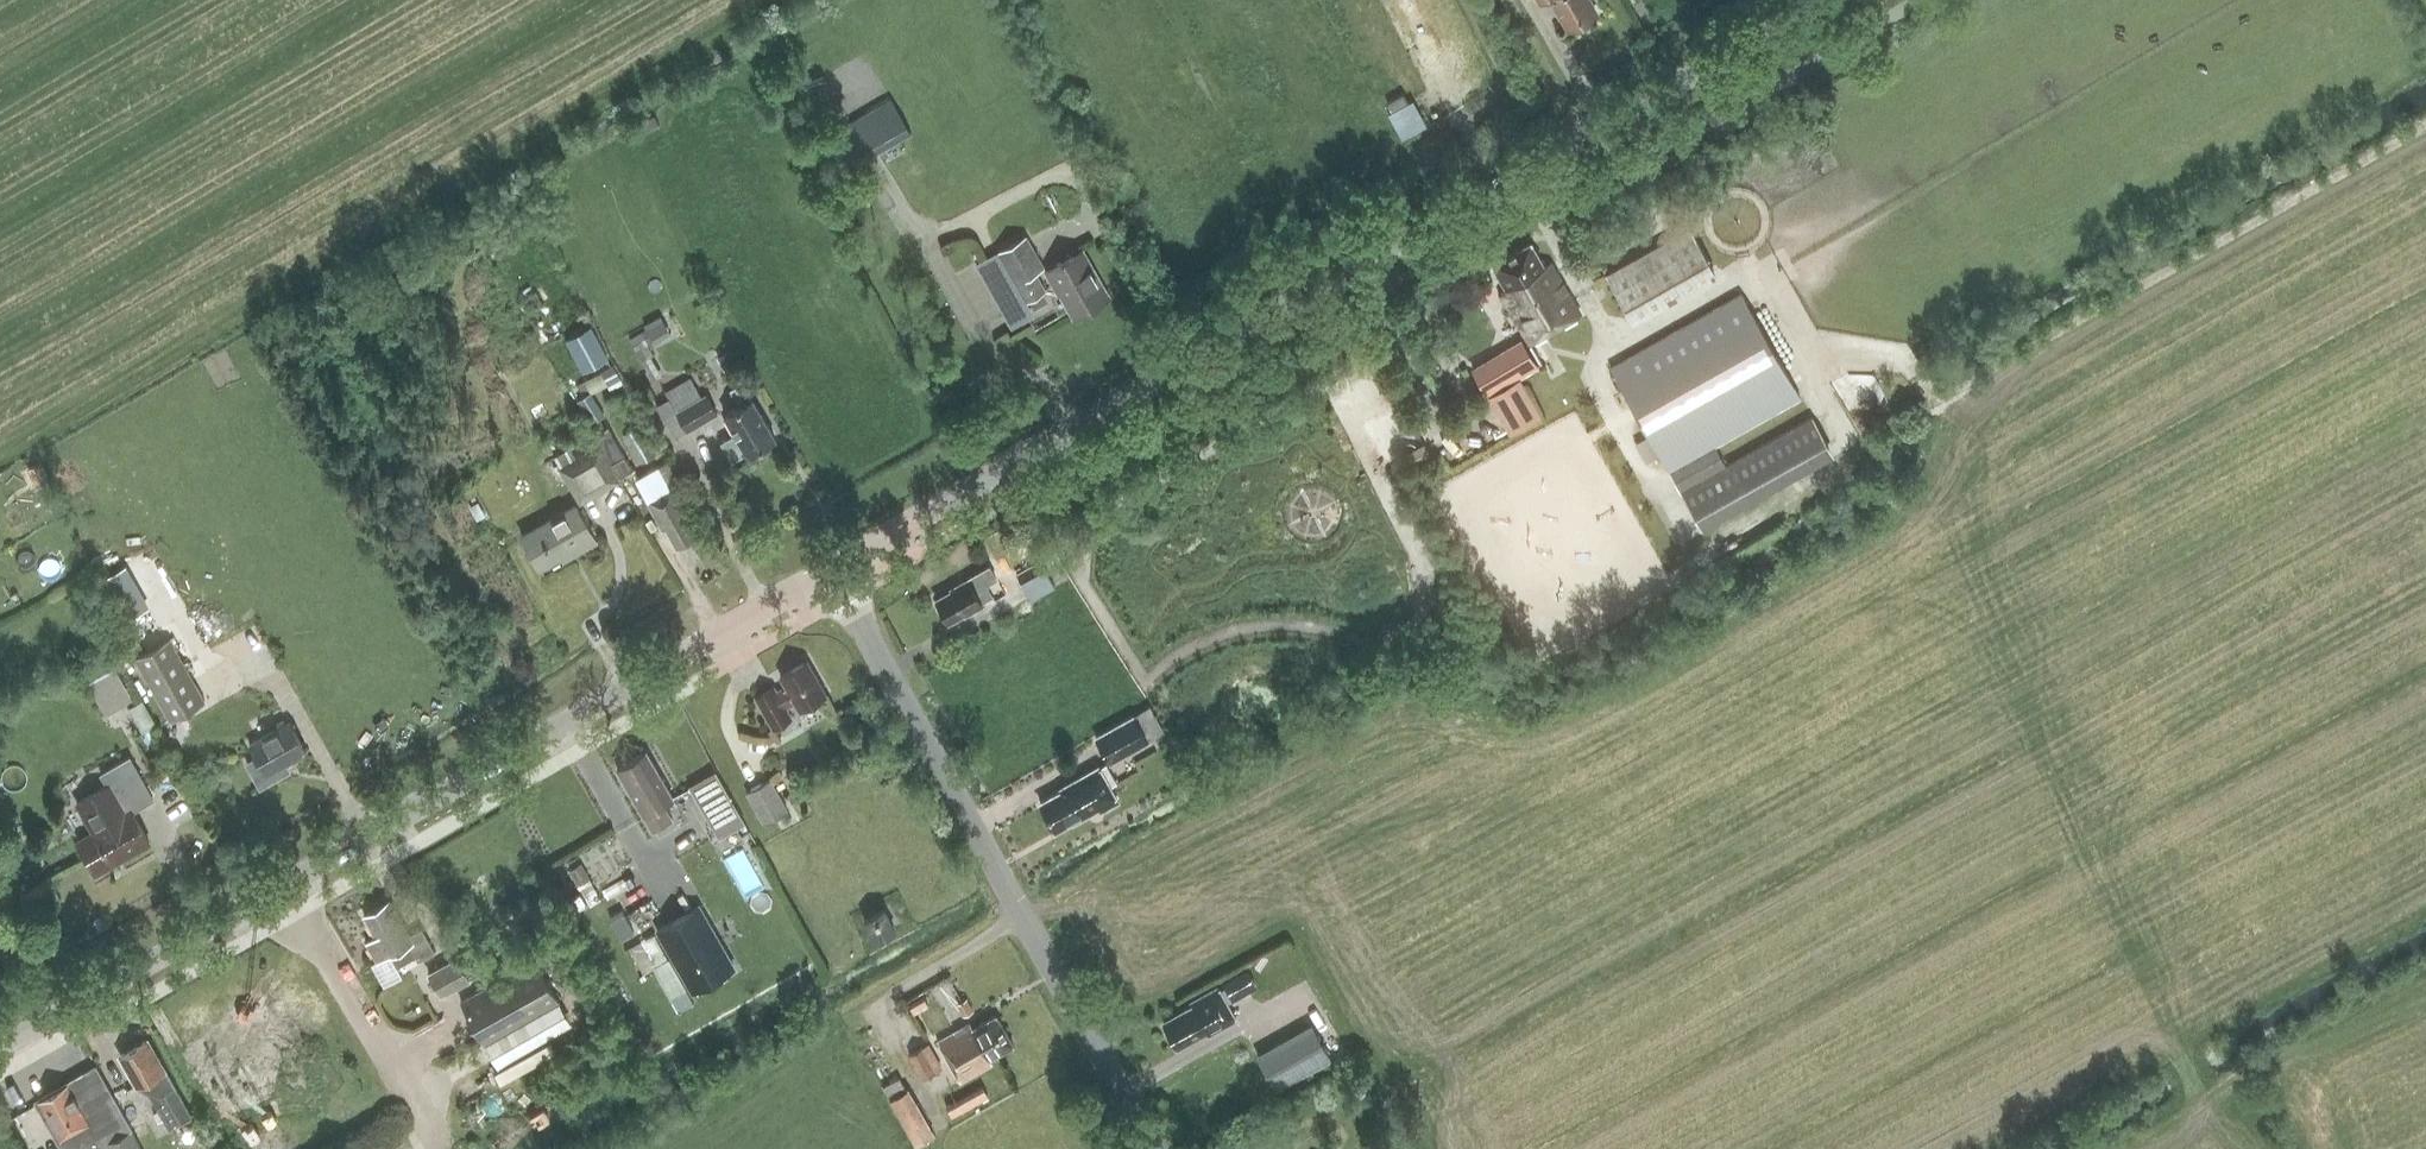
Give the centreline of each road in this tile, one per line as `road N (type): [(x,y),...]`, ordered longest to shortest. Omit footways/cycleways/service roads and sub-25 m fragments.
road 1 (secondary): [(833,572),(1831,0)]
road 2 (secondary): [(0,1052),(833,572)]
road 3 (tertiary): [(1154,1148),(833,572)]

